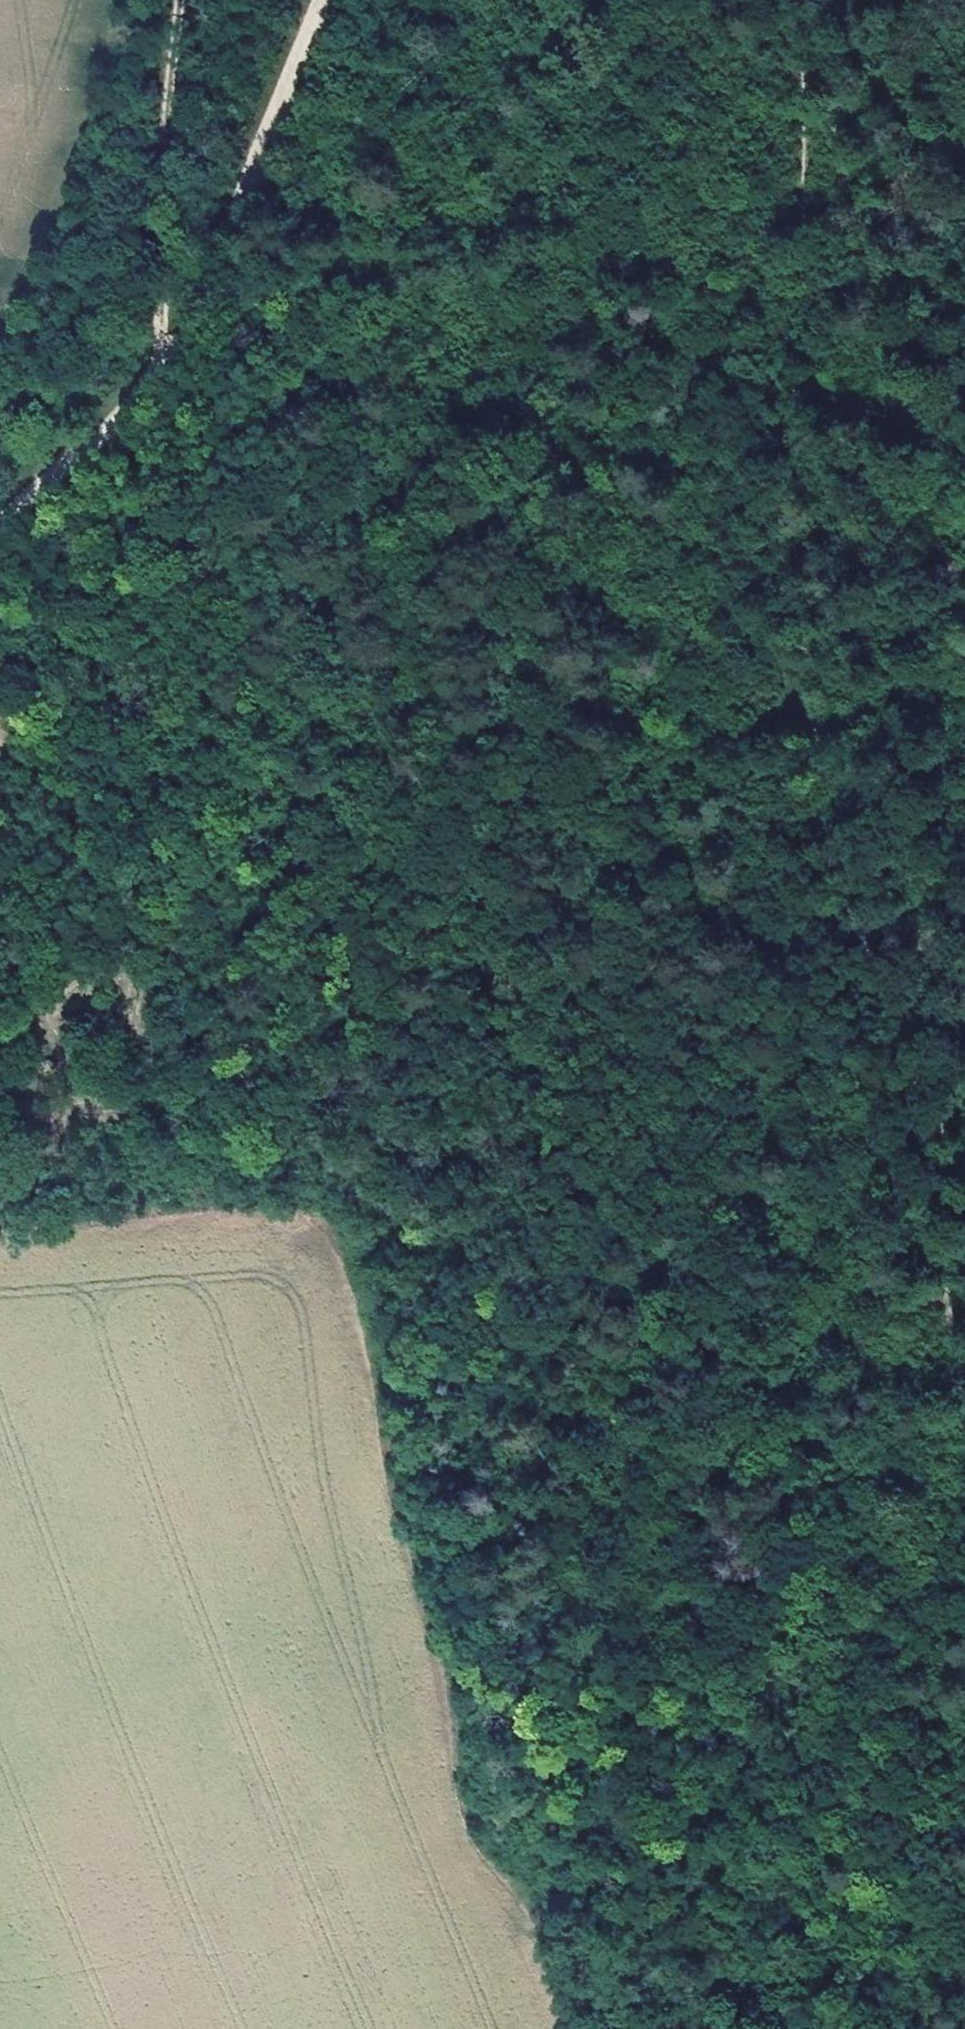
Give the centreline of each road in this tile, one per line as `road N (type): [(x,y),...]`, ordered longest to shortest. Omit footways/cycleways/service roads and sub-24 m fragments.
road 1 (track): [(964,1411),(827,776),(790,540),(800,0)]
road 2 (track): [(323,0),(204,304),(173,354),(105,430),(0,519)]
road 3 (track): [(144,387),(167,0)]

